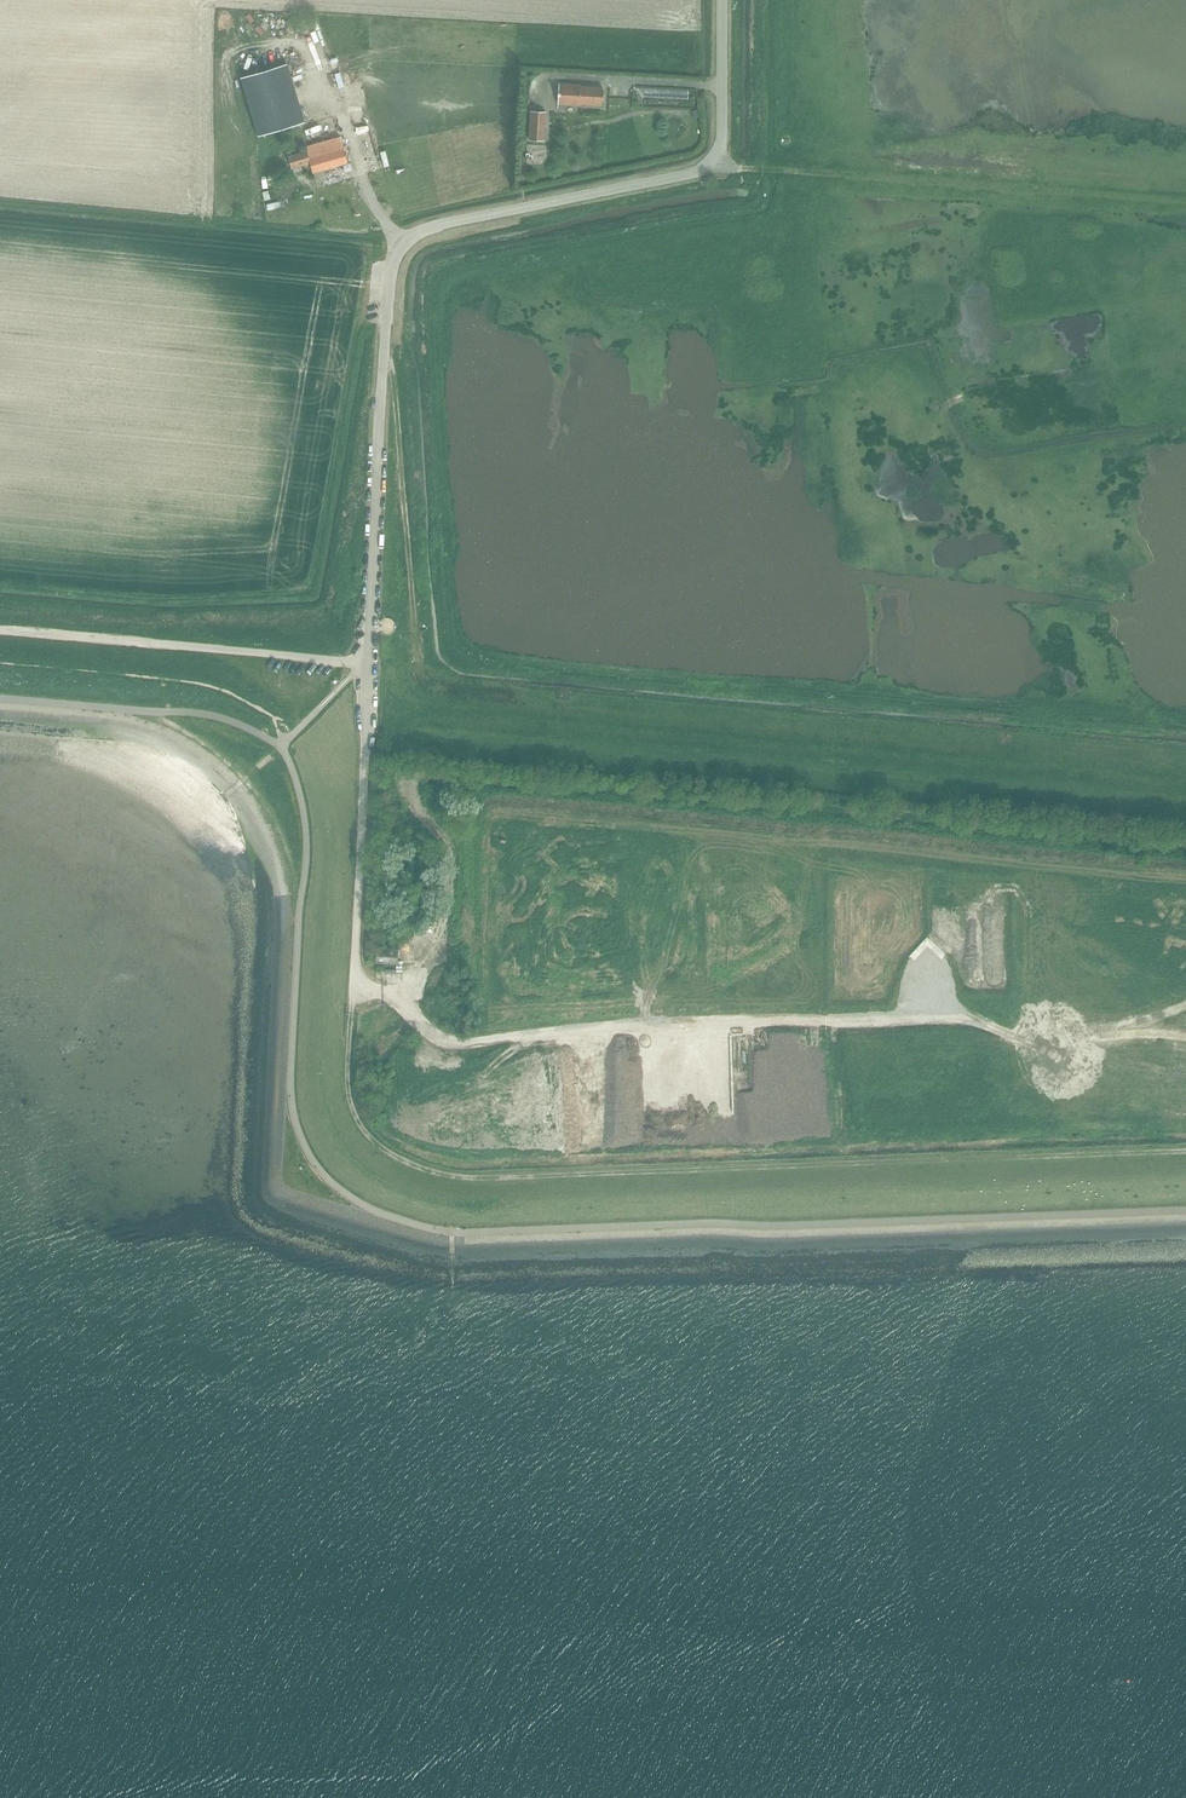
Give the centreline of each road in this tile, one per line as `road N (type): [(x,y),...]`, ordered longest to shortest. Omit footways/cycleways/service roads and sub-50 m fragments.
road 1 (unclassified): [(351,1017),(395,252),(425,228),(696,171),(718,156),(723,0)]
road 2 (track): [(351,1017),(351,1095),(375,1147),(468,1182),(1185,1154)]
road 3 (track): [(0,631),(371,665)]

